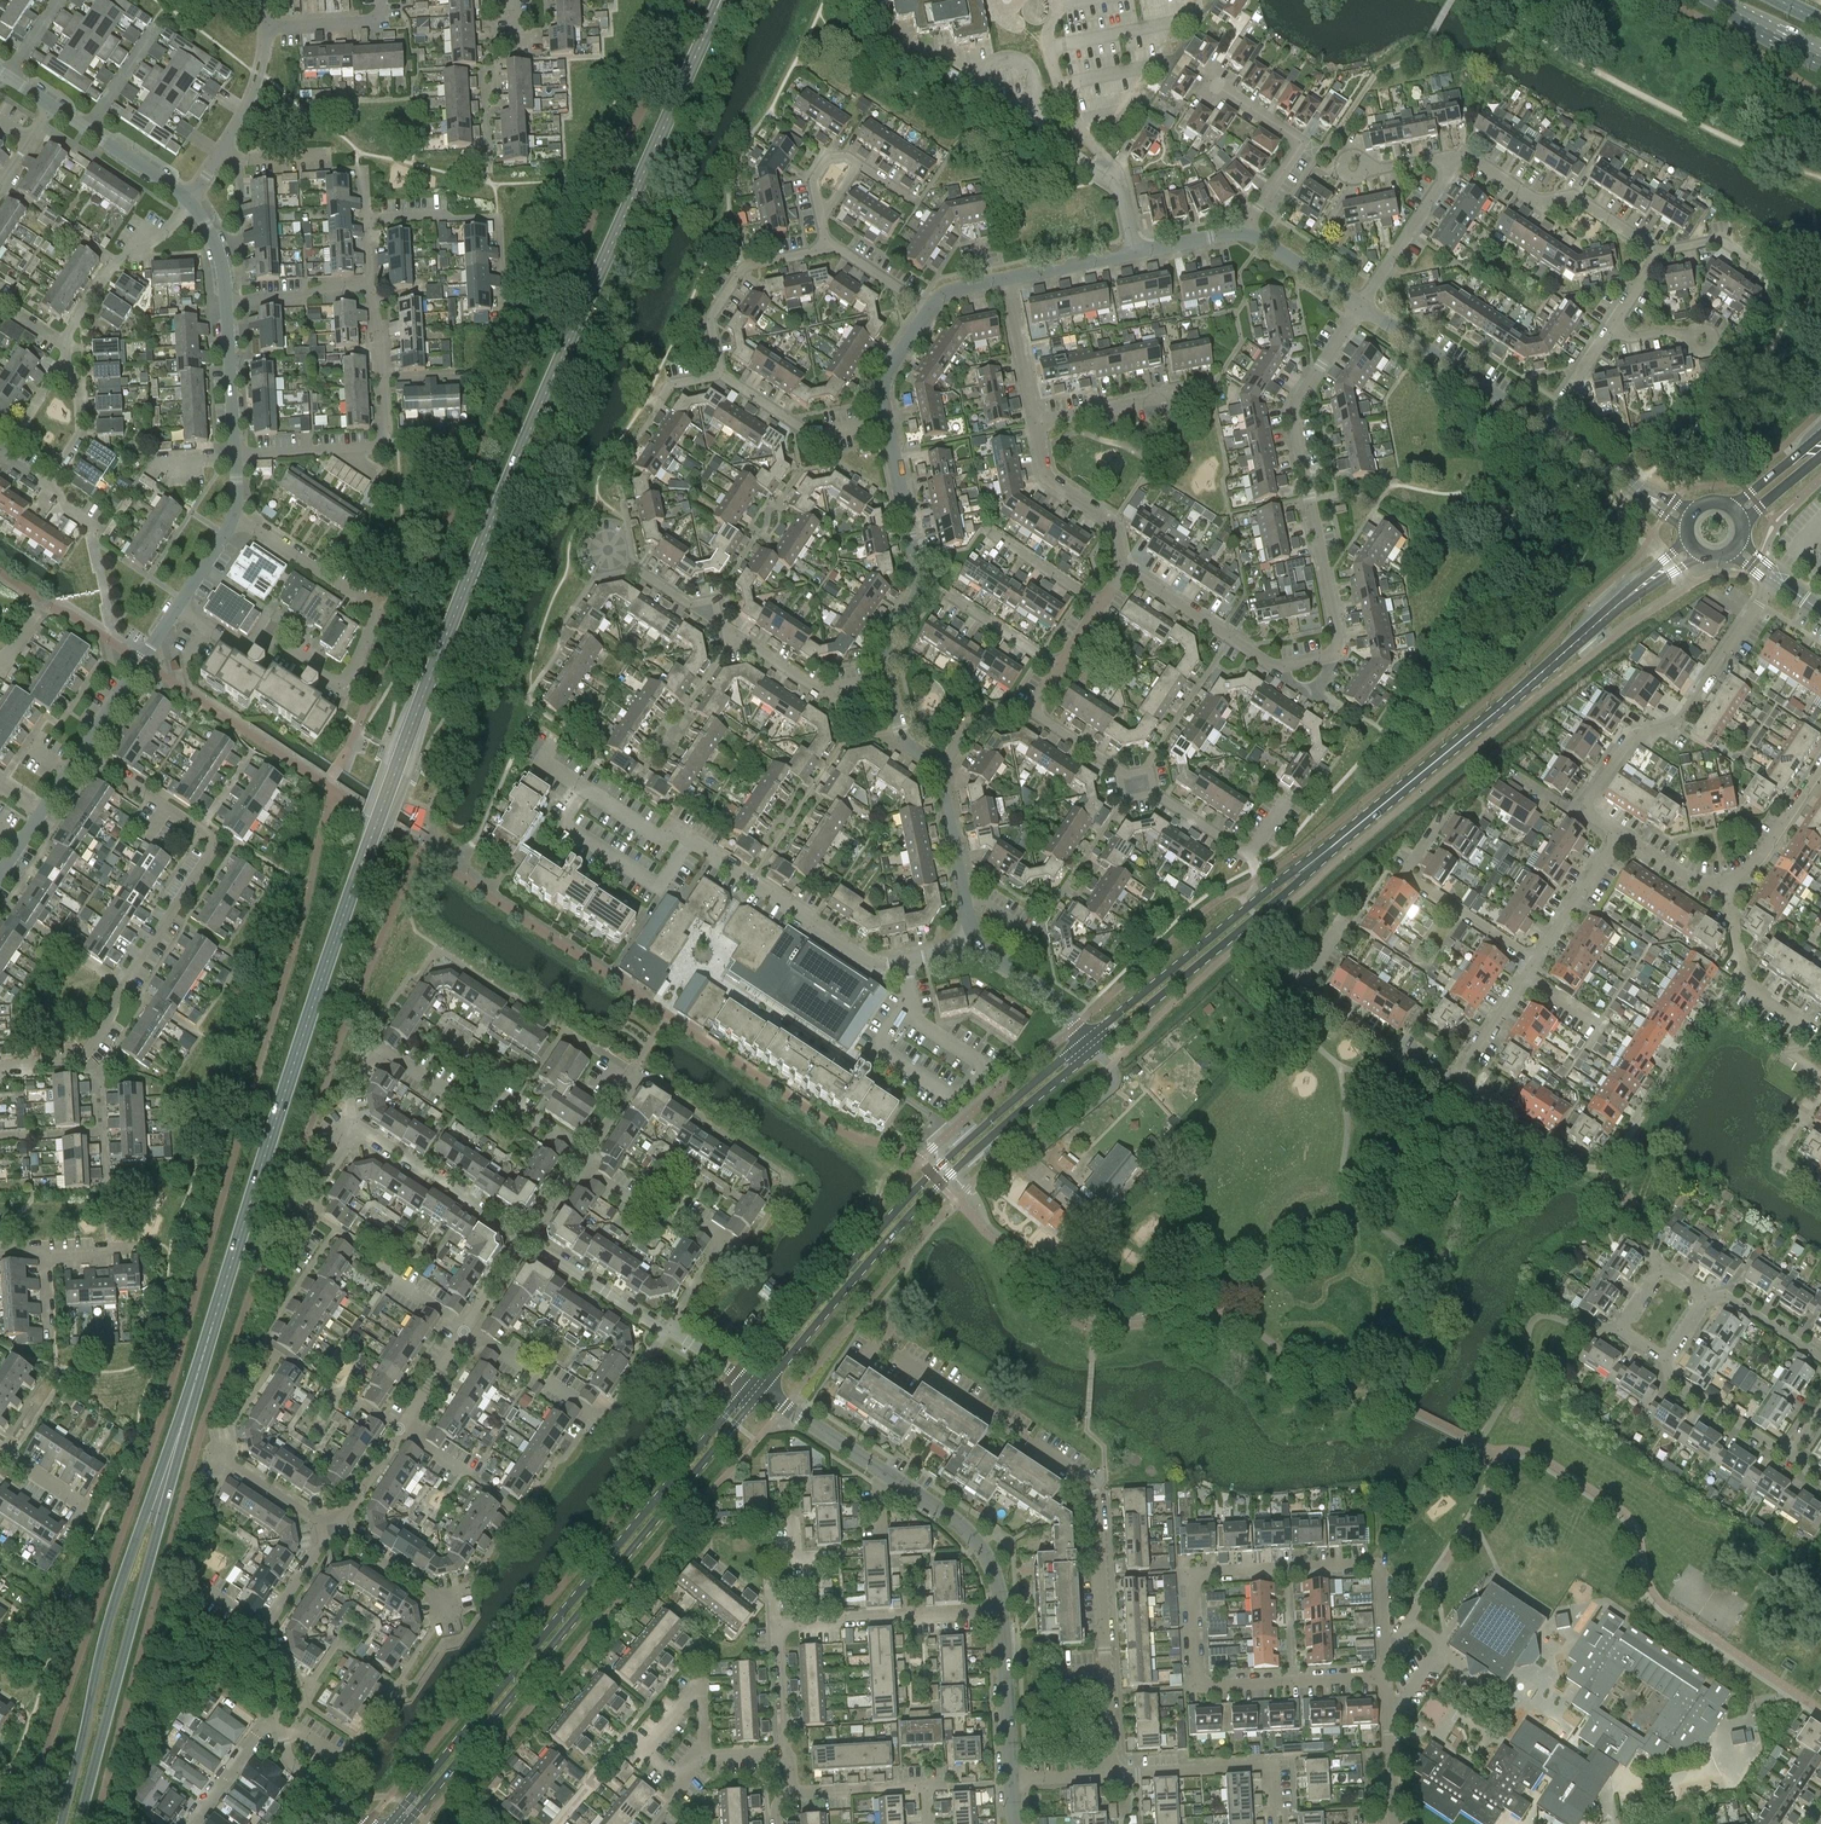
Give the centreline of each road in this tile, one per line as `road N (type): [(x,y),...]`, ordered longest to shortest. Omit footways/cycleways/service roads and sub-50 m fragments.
road 1 (secondary): [(160,1493),(409,726),(722,0)]
road 2 (tertiary): [(752,1383),(389,1823)]
road 3 (tertiary): [(407,1823),(762,1389)]
road 4 (residential): [(558,735),(541,762),(660,840),(680,835),(864,957),(880,963),(971,948)]
road 5 (residential): [(0,1065),(87,1055),(210,854),(209,836),(82,753)]
road 6 (residential): [(1112,1774),(1095,1494),(1082,1478),(926,1374)]
road 7 (tertiary): [(1088,1039),(931,1173),(752,1383)]
road 8 (tertiary): [(762,1389),(941,1183),(1097,1049)]
road 9 (residential): [(233,517),(379,610),(342,685),(258,631),(244,653),(176,609)]
road 10 (tertiary): [(1318,858),(1649,581)]
road 11 (residential): [(1340,652),(1294,409),(1362,305)]
road 12 (secondary): [(160,1493),(141,1522),(108,1619),(61,1823)]
road 13 (secondary): [(80,1823),(159,1527),(160,1493)]
road 14 (residential): [(1031,710),(1249,854),(1290,793)]
road 15 (residential): [(887,678),(812,686),(607,550)]
road 16 (residential): [(1191,1575),(1370,1564),(1381,1574),(1384,1677)]
road 17 (residential): [(1384,1677),(1195,1681),(1191,1575)]
road 18 (tertiary): [(1318,858),(1088,1039)]
road 19 (tertiary): [(1097,1049),(1318,858)]
road 20 (residential): [(1466,1064),(1434,1069),(1411,1061),(1299,985),(1343,919)]
road 21 (residential): [(887,678),(885,646),(919,585),(887,422)]
road 22 (residential): [(1583,810),(1628,741),(1682,718),(1749,618)]
road 23 (residential): [(365,224),(499,217),(505,327)]
road 24 (residential): [(1661,251),(1575,198),(1545,204),(1459,157)]
road 25 (residential): [(1537,959),(1406,874),(1444,816)]
road 26 (residential): [(1545,428),(1362,305)]
road 27 (residential): [(1112,1774),(1274,1765),(1276,1823)]
road 28 (residential): [(334,449),(371,447),(385,429),(369,283)]
road 29 (residential): [(1249,234),(1300,147),(1215,84)]
road 30 (residential): [(718,374),(708,320),(744,267),(825,244)]
road 31 (residential): [(525,1240),(358,1133)]
road 32 (residential): [(1002,1613),(993,1571),(972,1536),(886,1474)]
road 33 (residential): [(887,422),(815,435),(718,374)]
road 34 (residential): [(815,1624),(1002,1613)]
road 35 (residential): [(1125,571),(1121,525),(1051,482),(1036,425)]
road 36 (residential): [(971,948),(943,768)]
road 37 (residential): [(930,1823),(927,1786),(784,1792)]
road 38 (residential): [(1666,1360),(1621,1328),(1659,1270),(1705,1301)]
road 39 (residential): [(1804,1025),(1744,986),(1724,882)]
road 40 (residential): [(1362,305),(1459,157)]
road 41 (residential): [(1274,666),(1125,571)]
road 42 (residential): [(82,753),(176,609)]
road 43 (residential): [(668,1330),(525,1240)]
road 44 (residential): [(1011,1781),(1002,1613)]
road 45 (residential): [(358,1133),(351,1095),(378,1053),(448,1091)]
road 46 (residential): [(668,1330),(724,1240),(673,1208)]
road 47 (residential): [(1789,1457),(1669,1379),(1666,1360)]
road 48 (residential): [(358,1133),(341,1146),(307,1210),(316,1216),(283,1263)]
road 49 (residential): [(594,1413),(465,1329)]
road 50 (residential): [(1724,882),(1751,868),(1820,766)]
road 51 (residential): [(235,456),(226,303)]
road 52 (residential): [(886,1474),(762,1389)]
road 53 (residential): [(1088,1039),(1048,993),(971,948)]
road 54 (residential): [(1036,425),(1008,279)]
road 55 (residential): [(1537,959),(1617,834)]
road 56 (residential): [(1394,1823),(1384,1677)]
road 57 (residential): [(586,1152),(636,1075),(594,1048)]
road 58 (residential): [(333,1530),(451,1607)]
road 59 (residential): [(47,485),(81,432),(76,379),(62,365)]
road 60 (residential): [(558,1823),(628,1737),(646,1754)]
road 61 (residential): [(281,1731),(255,1735),(191,1823)]
road 62 (residential): [(706,1756),(702,1703),(685,1703),(646,1754)]
road 63 (residential): [(333,1530),(221,1456)]
road 64 (residential): [(948,594),(1060,668)]
road 65 (residential): [(1820,1359),(1726,1297),(1705,1301)]
road 66 (residential): [(1362,305),(1249,234)]
road 67 (residential): [(1008,279),(1137,253)]
road 68 (residential): [(224,149),(253,100),(267,28)]
road 69 (residential): [(366,1823),(290,1761),(281,1731)]
road 70 (residential): [(1099,605),(991,534)]
road 71 (residential): [(782,1755),(776,1627)]
road 72 (residential): [(267,28),(368,22),(383,0)]
road 73 (residential): [(887,422),(885,376),(929,311)]
road 74 (residential): [(189,204),(89,130)]
road 75 (residential): [(1159,407),(1036,425)]
road 76 (residential): [(89,130),(157,26)]
road 77 (residential): [(929,311),(825,244)]
road 78 (residential): [(333,1530),(264,1630)]
road 79 (residential): [(465,1329),(398,1429)]
road 80 (residential): [(398,1429),(333,1530)]
road 81 (secondary): [(1714,0),(1820,55)]
road 82 (residential): [(1724,882),(1694,879),(1617,834)]

